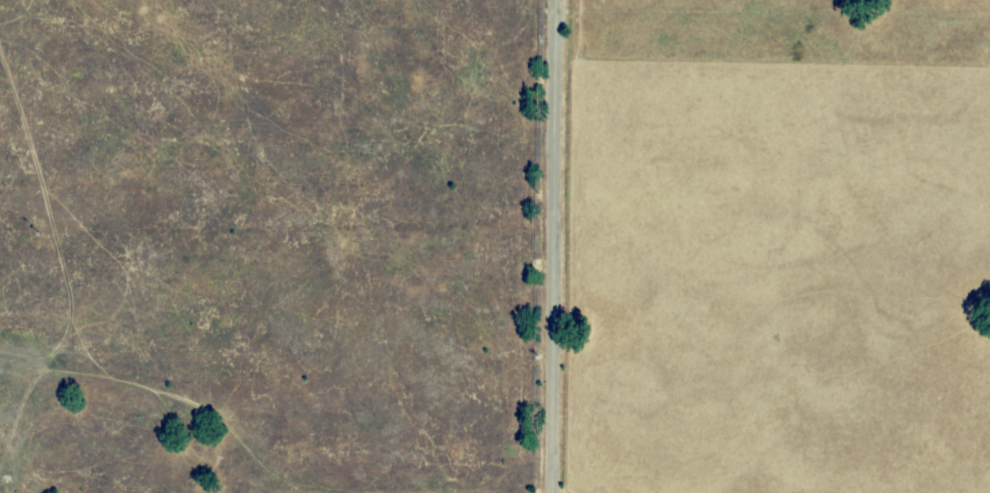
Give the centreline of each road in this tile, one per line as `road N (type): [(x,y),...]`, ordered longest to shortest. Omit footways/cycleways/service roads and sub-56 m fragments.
road 1 (residential): [(555,492),(560,0)]

